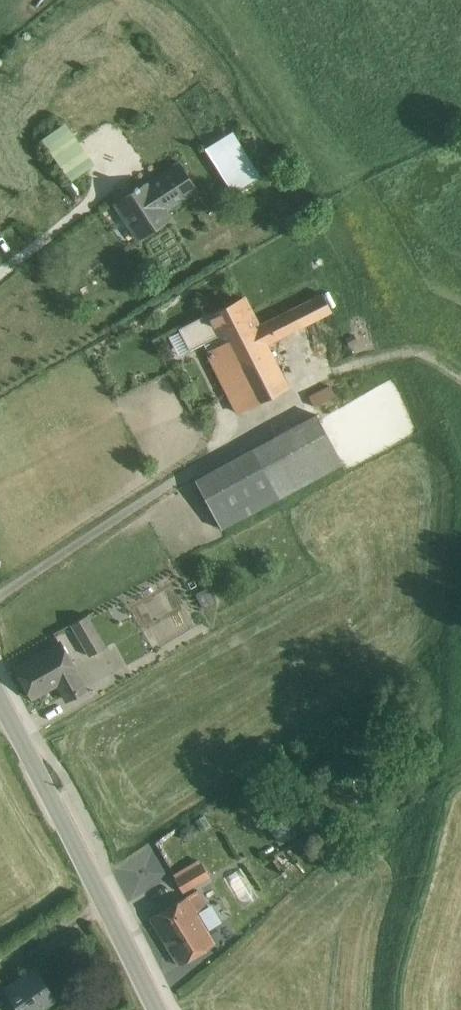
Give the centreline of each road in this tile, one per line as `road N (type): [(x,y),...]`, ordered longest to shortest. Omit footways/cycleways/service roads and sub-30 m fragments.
road 1 (tertiary): [(0,697),(158,1009)]

